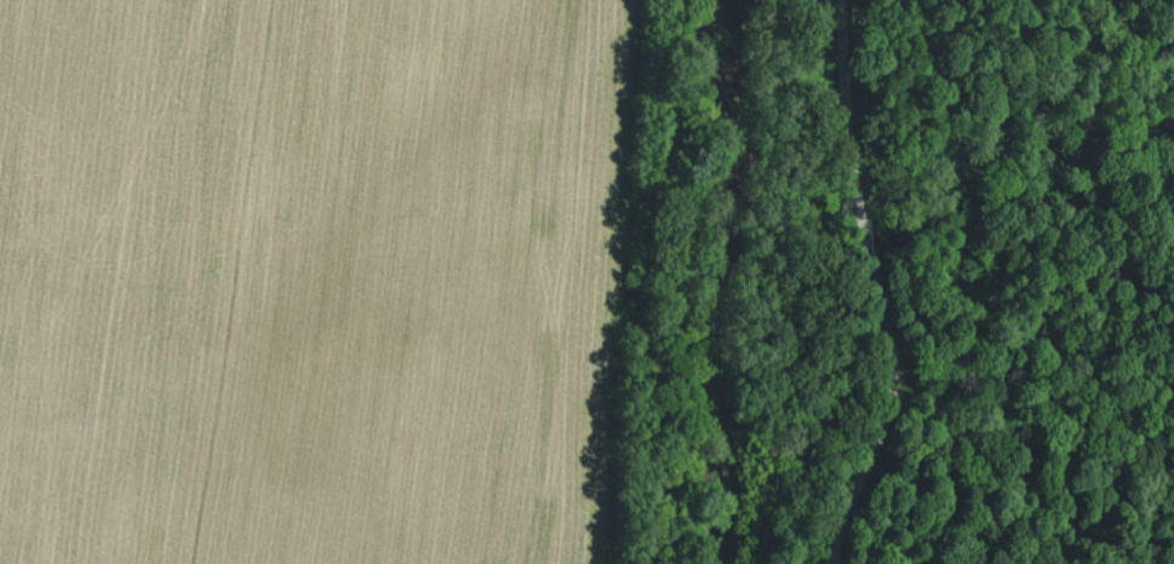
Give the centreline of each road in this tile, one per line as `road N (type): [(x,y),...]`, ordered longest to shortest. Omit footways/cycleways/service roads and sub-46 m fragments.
road 1 (residential): [(857,563),(870,366),(830,184),(820,0)]

